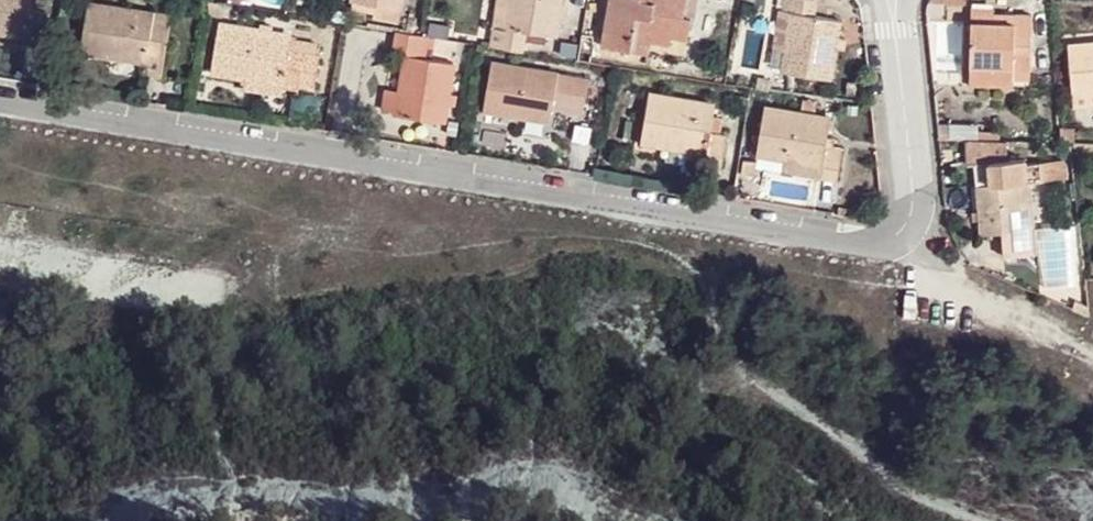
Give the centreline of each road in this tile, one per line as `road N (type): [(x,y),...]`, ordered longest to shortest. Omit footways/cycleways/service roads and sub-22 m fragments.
road 1 (residential): [(0,94),(871,238),(888,237),(910,215),(900,30)]
road 2 (track): [(901,229),(984,314),(1092,361)]

